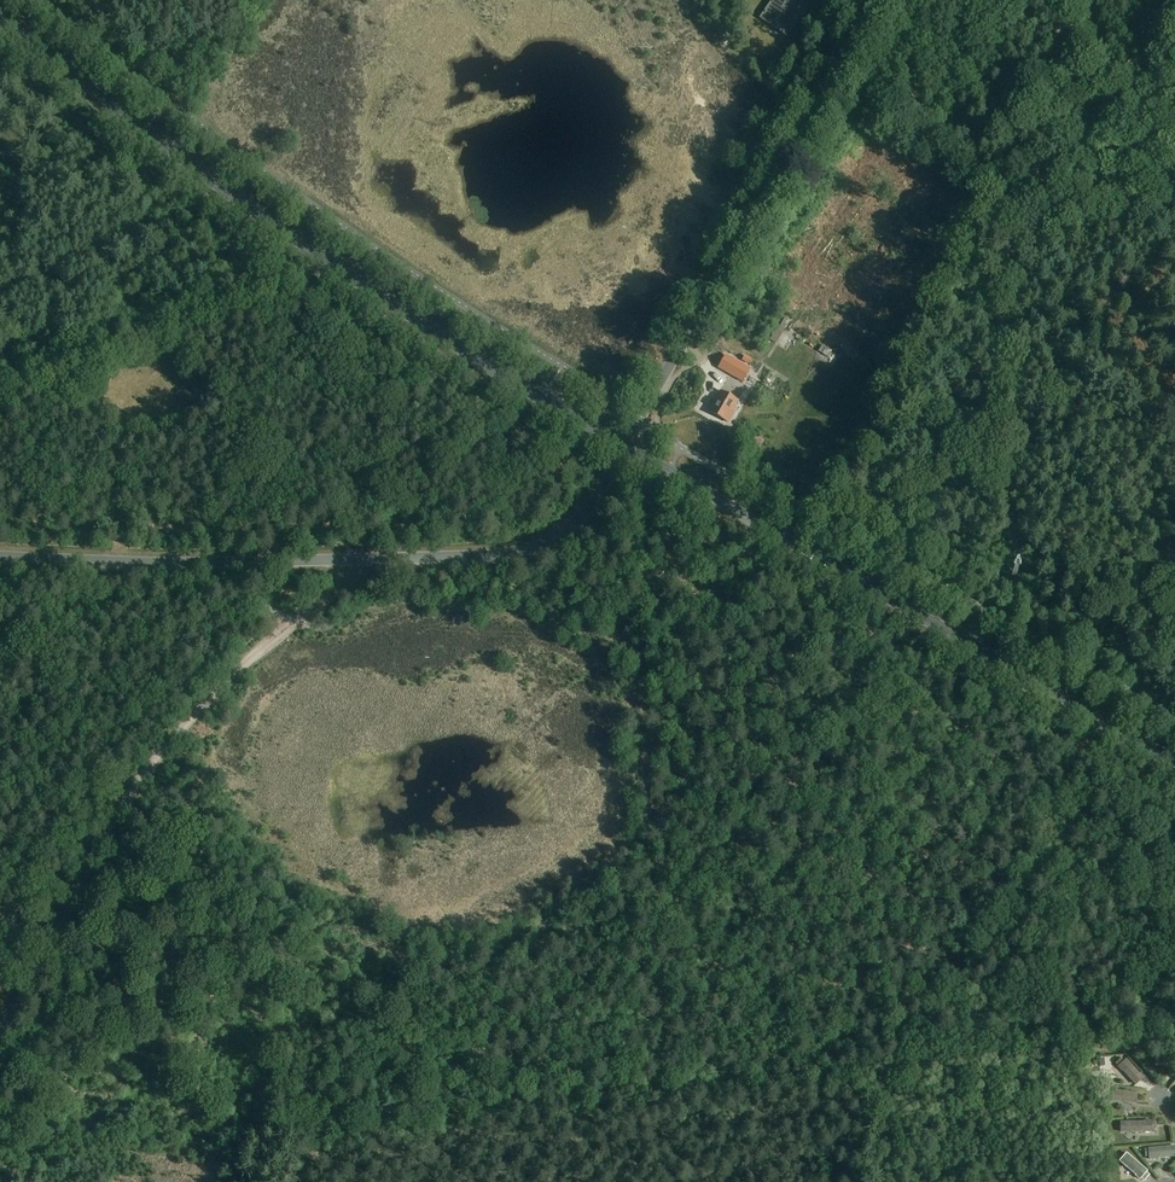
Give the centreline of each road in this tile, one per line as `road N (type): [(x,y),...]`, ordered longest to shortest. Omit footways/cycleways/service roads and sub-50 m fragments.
road 1 (track): [(1035,721),(372,334),(163,187),(0,56)]
road 2 (secondary): [(624,447),(452,346),(241,204),(0,11)]
road 3 (track): [(734,1077),(0,1146)]
road 4 (tertiary): [(0,557),(174,563),(512,552),(541,545),(579,518),(624,447)]
road 5 (secondary): [(1174,762),(624,447)]
road 6 (tertiary): [(624,447),(766,187),(884,0)]
road 7 (track): [(283,631),(219,688),(115,815),(0,1049)]
road 8 (track): [(1083,747),(895,1062)]
road 9 (track): [(895,1062),(900,1181)]

